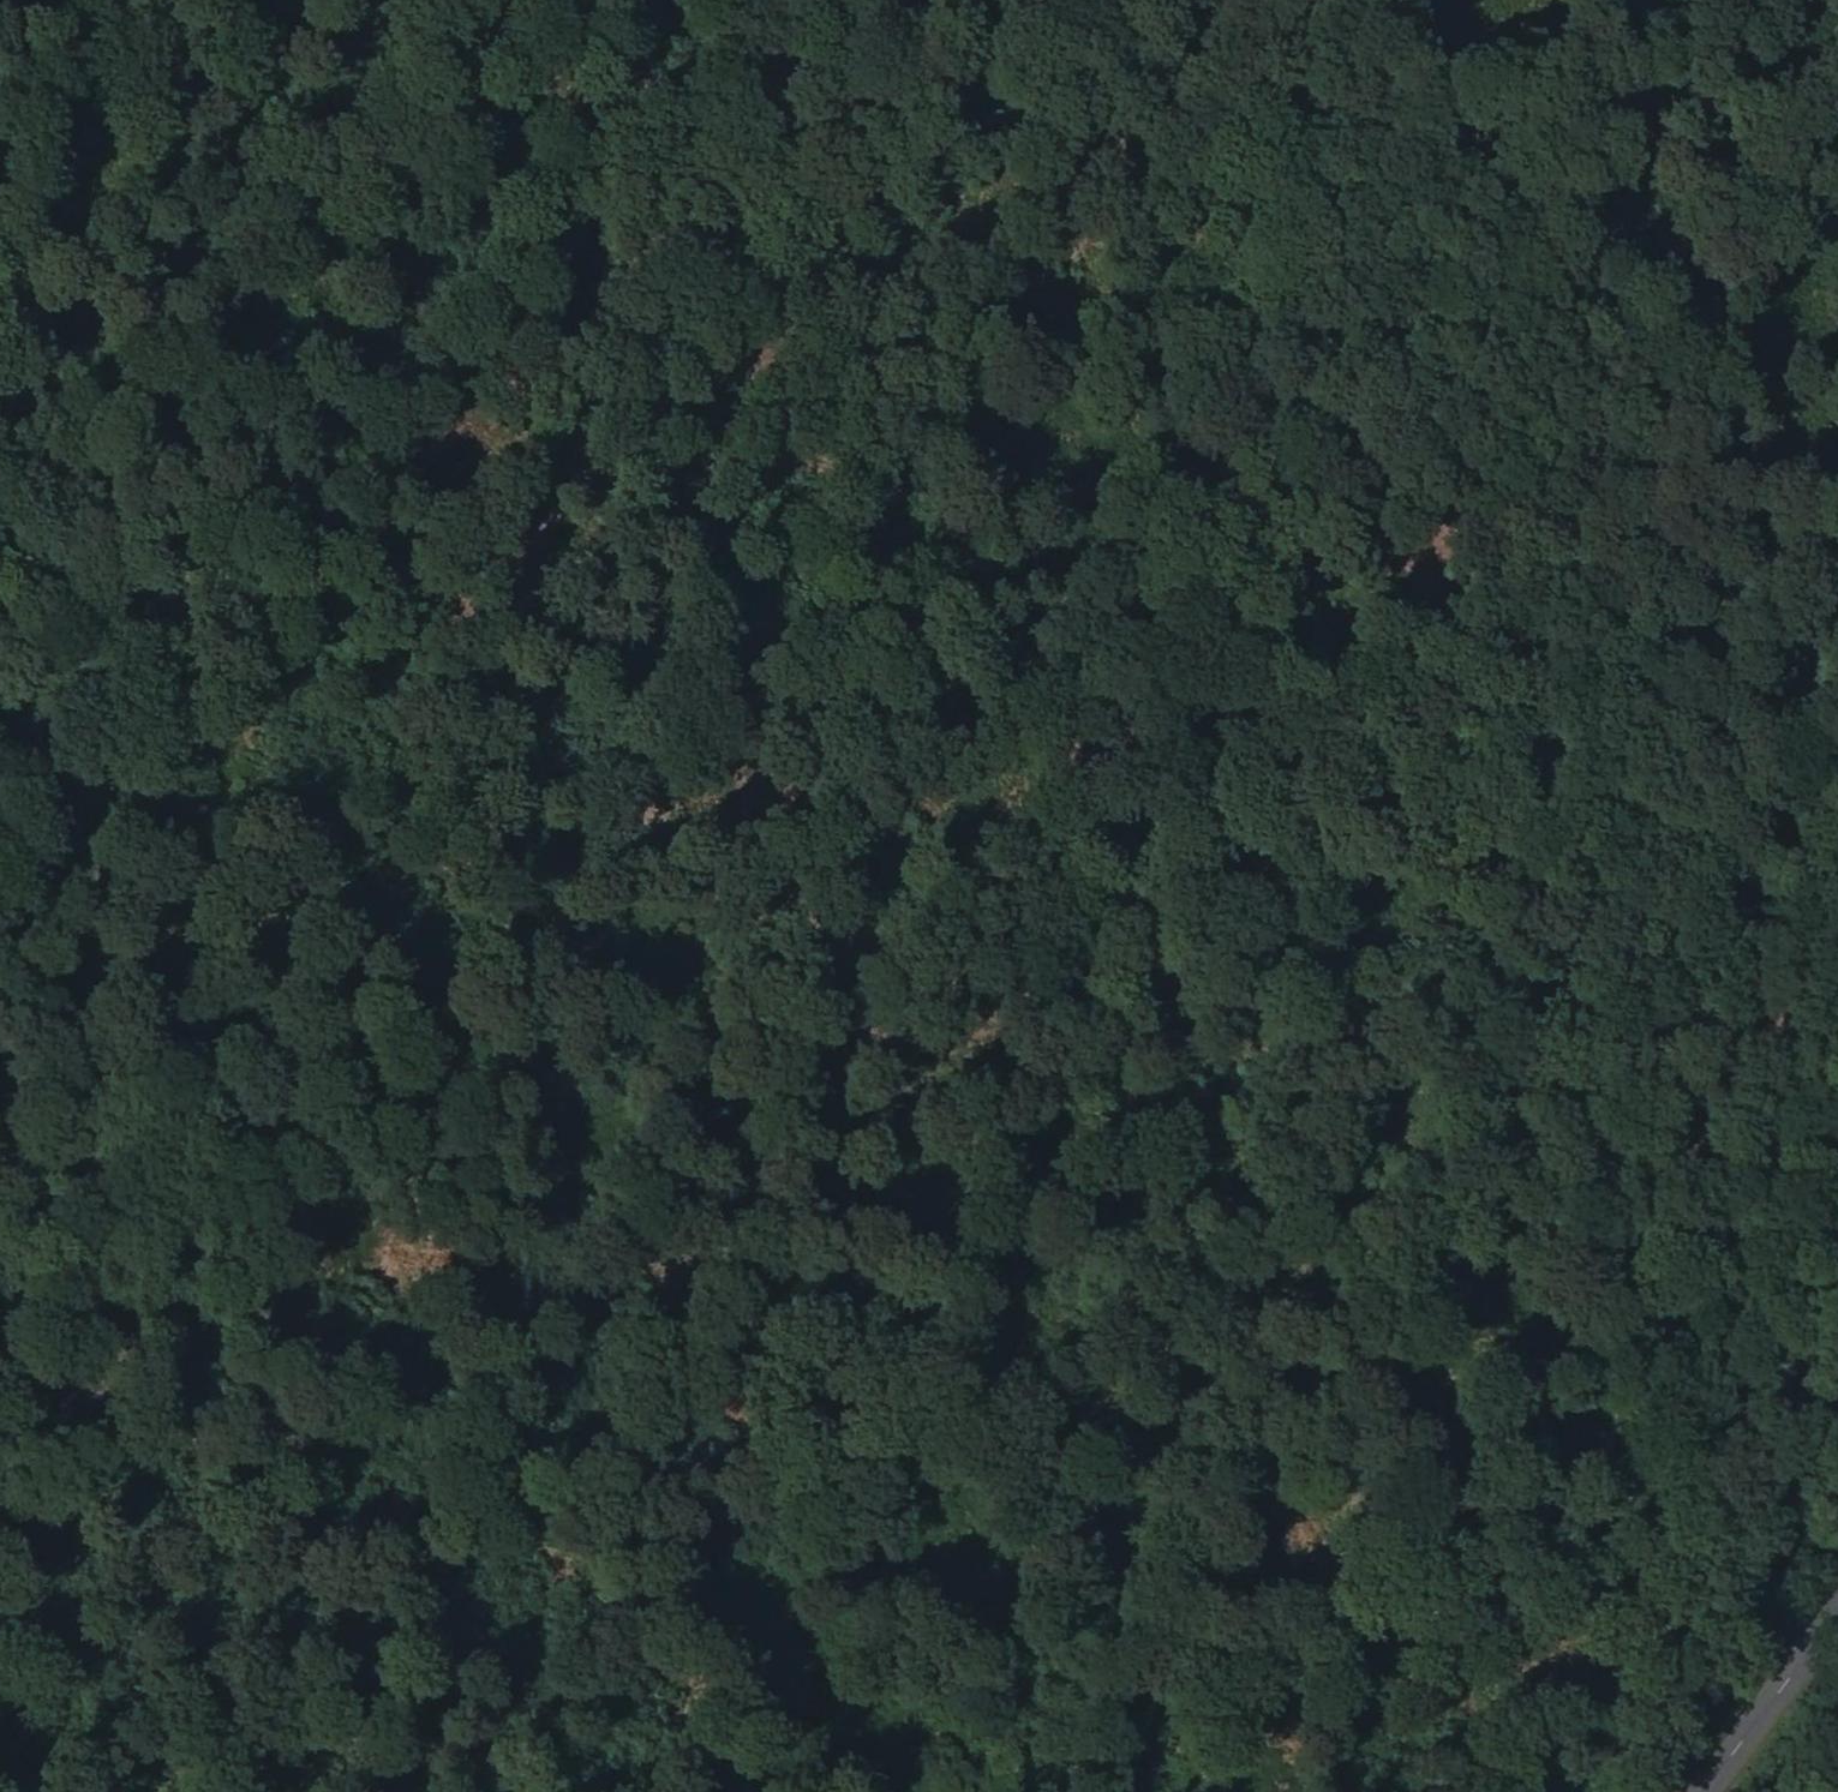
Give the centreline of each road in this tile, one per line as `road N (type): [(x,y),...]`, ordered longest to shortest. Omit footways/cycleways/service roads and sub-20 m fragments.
road 1 (tertiary): [(1837,1611),(1701,1791)]

